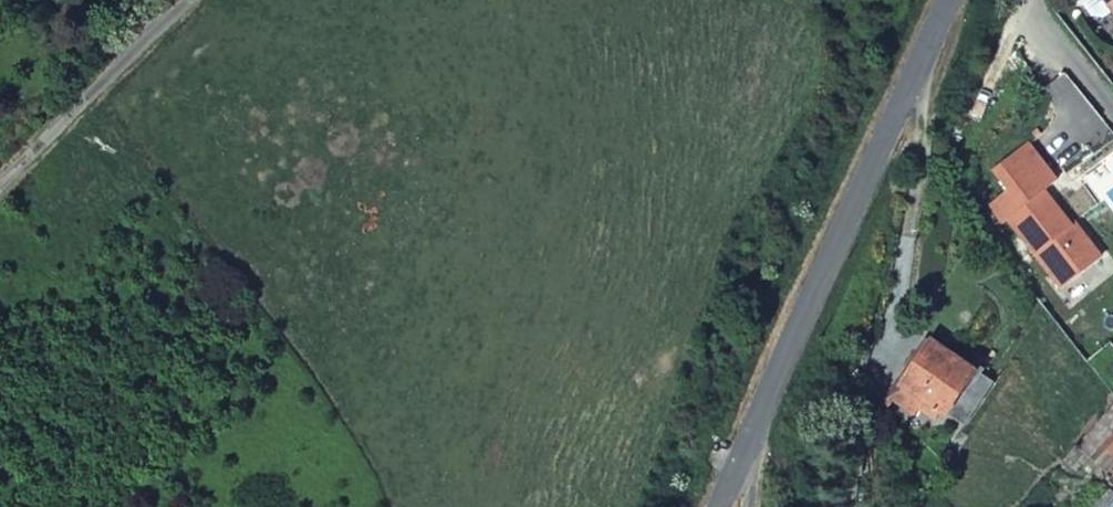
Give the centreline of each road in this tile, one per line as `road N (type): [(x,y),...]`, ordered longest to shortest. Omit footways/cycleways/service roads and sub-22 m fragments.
road 1 (unclassified): [(949,0),(810,298),(724,506)]
road 2 (track): [(0,182),(185,0)]

